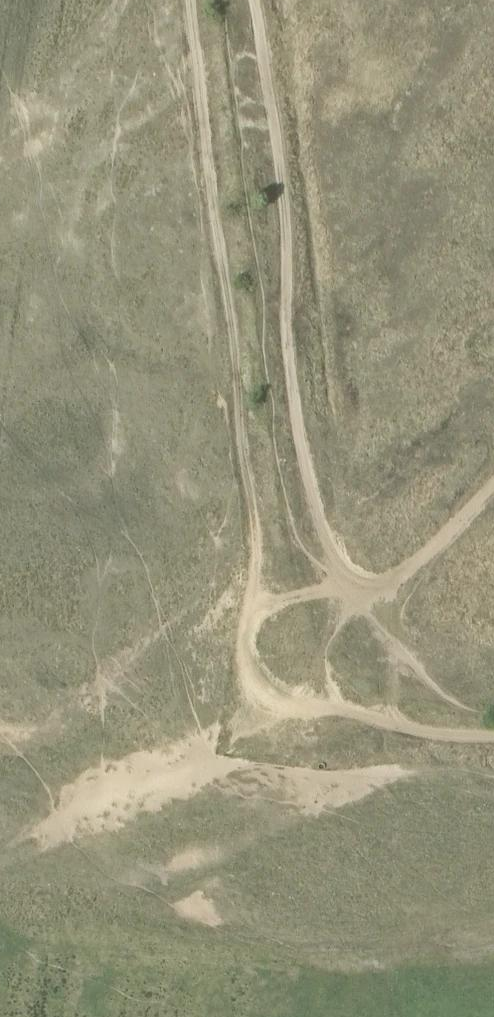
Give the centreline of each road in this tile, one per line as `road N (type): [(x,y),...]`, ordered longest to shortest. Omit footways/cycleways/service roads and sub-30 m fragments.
road 1 (track): [(191,0),(259,553),(247,644),(252,671),(266,692),(293,705),(371,717)]
road 2 (track): [(258,0),(291,398),(331,555),(352,594)]
road 3 (track): [(493,729),(371,717),(336,693),(327,667),(352,594),(415,557),(493,479)]

